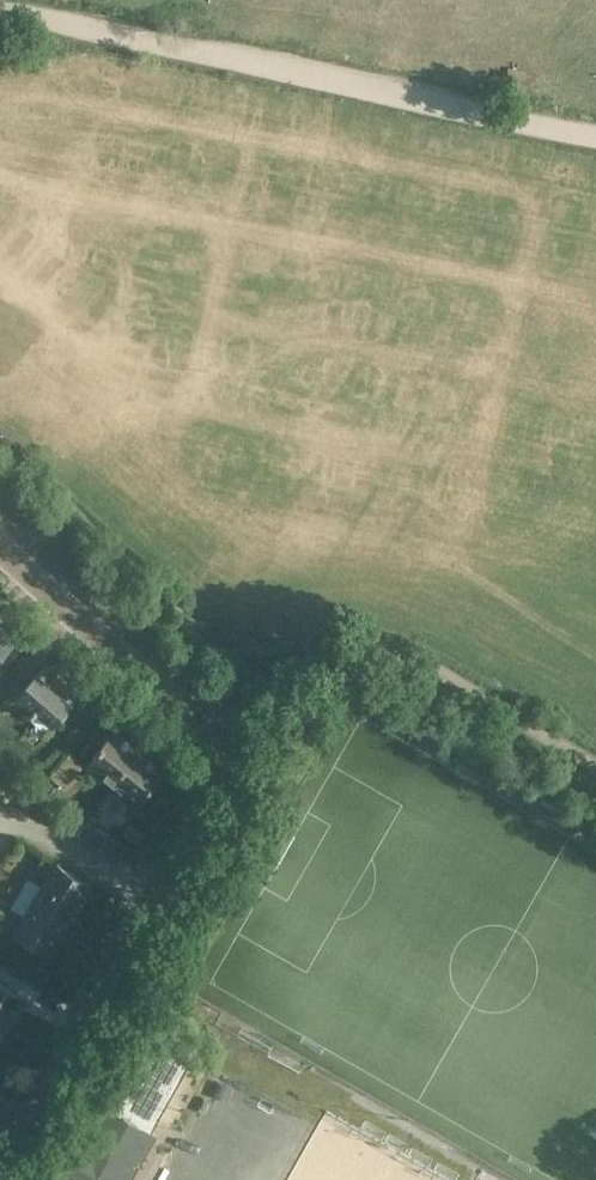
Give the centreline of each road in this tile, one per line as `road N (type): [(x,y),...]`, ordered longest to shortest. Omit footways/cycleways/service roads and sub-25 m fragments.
road 1 (residential): [(12,1135),(231,786),(218,736),(0,543)]
road 2 (track): [(0,9),(595,135)]

